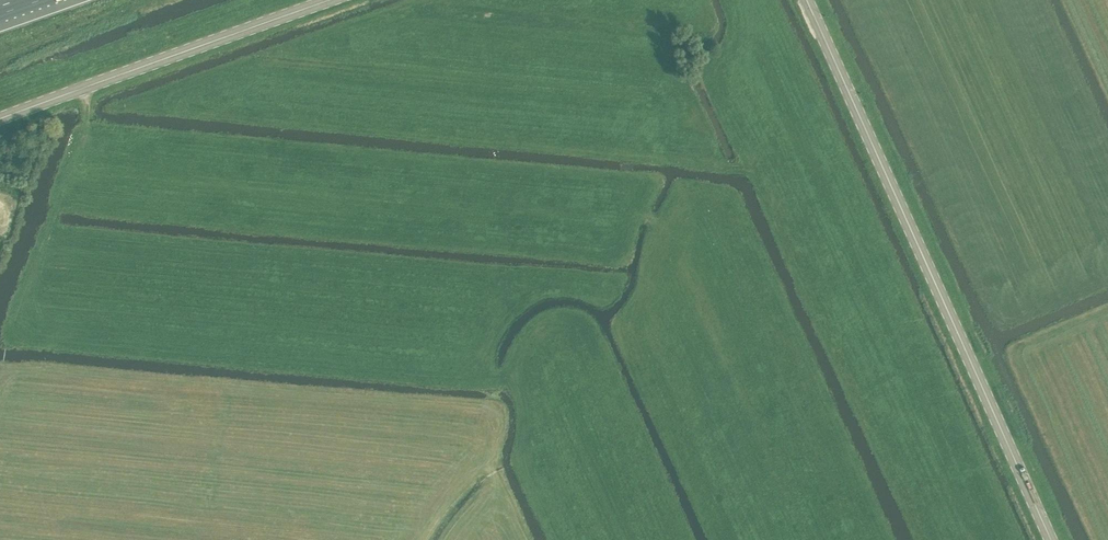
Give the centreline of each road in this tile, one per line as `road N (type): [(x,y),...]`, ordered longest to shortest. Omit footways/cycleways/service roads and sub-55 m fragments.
road 1 (secondary): [(1051,539),(806,0)]
road 2 (secondary): [(331,0),(0,120)]

